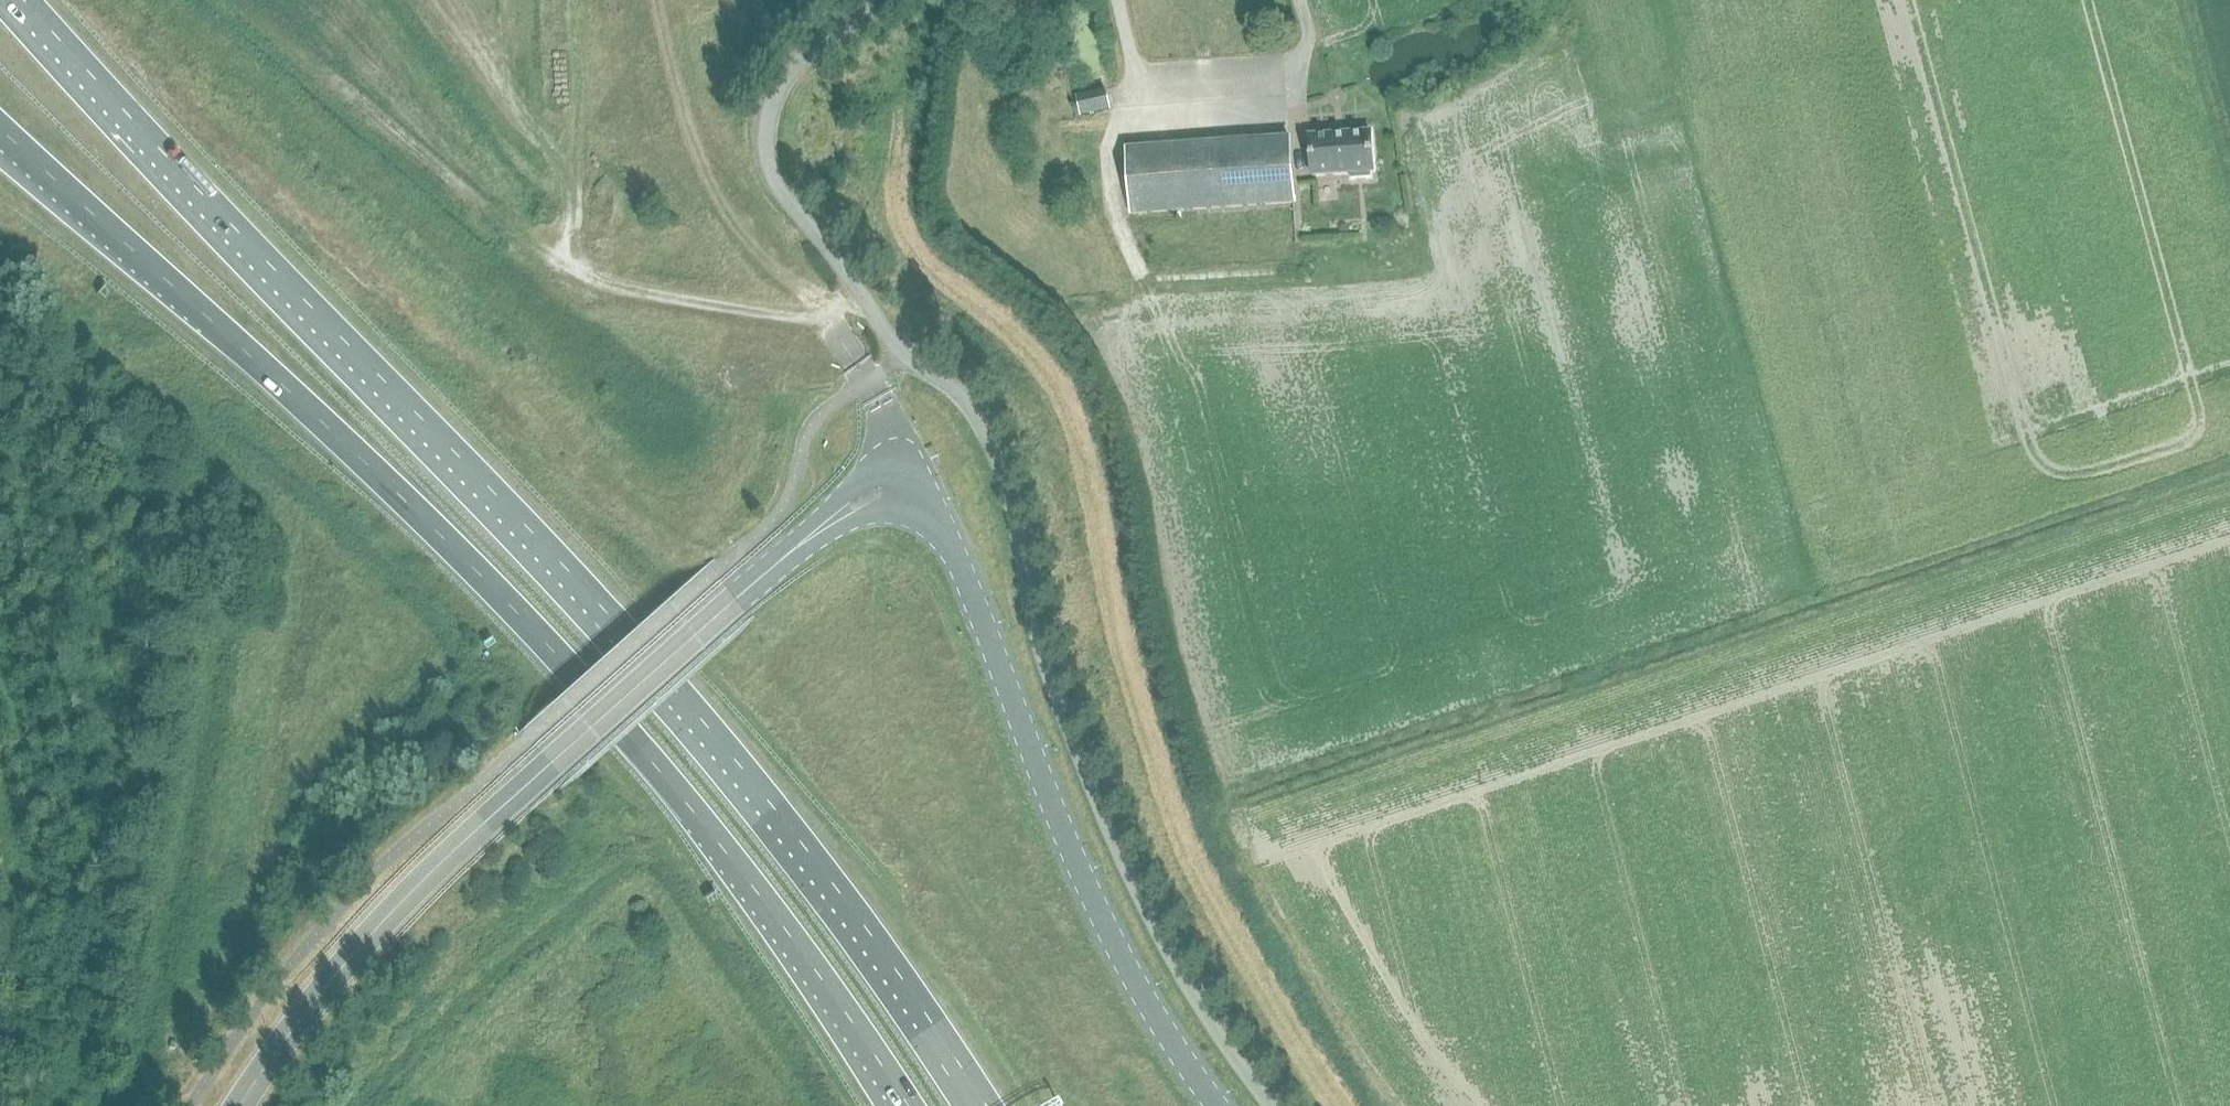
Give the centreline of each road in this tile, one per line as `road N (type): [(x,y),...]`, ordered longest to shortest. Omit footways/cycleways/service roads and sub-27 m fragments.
road 1 (trunk): [(975,1105),(875,953),(682,707),(505,503),(25,0)]
road 2 (trunk): [(0,128),(394,489),(561,656),(727,847),(911,1105)]
road 3 (secondary): [(240,1105),(294,1019),(423,884),(904,458)]
road 4 (unclassified): [(1288,1105),(1244,1060),(1088,771),(1051,672),(1005,469),(964,400),(905,356)]
road 5 (secondary): [(1232,1105),(1089,879),(973,582),(904,458)]
road 6 (unclassified): [(863,11),(779,88),(768,131),(772,169),(905,356)]
road 7 (track): [(854,287),(827,308),(794,318),(620,291),(564,266),(553,244),(572,225),(579,201),(571,166)]

